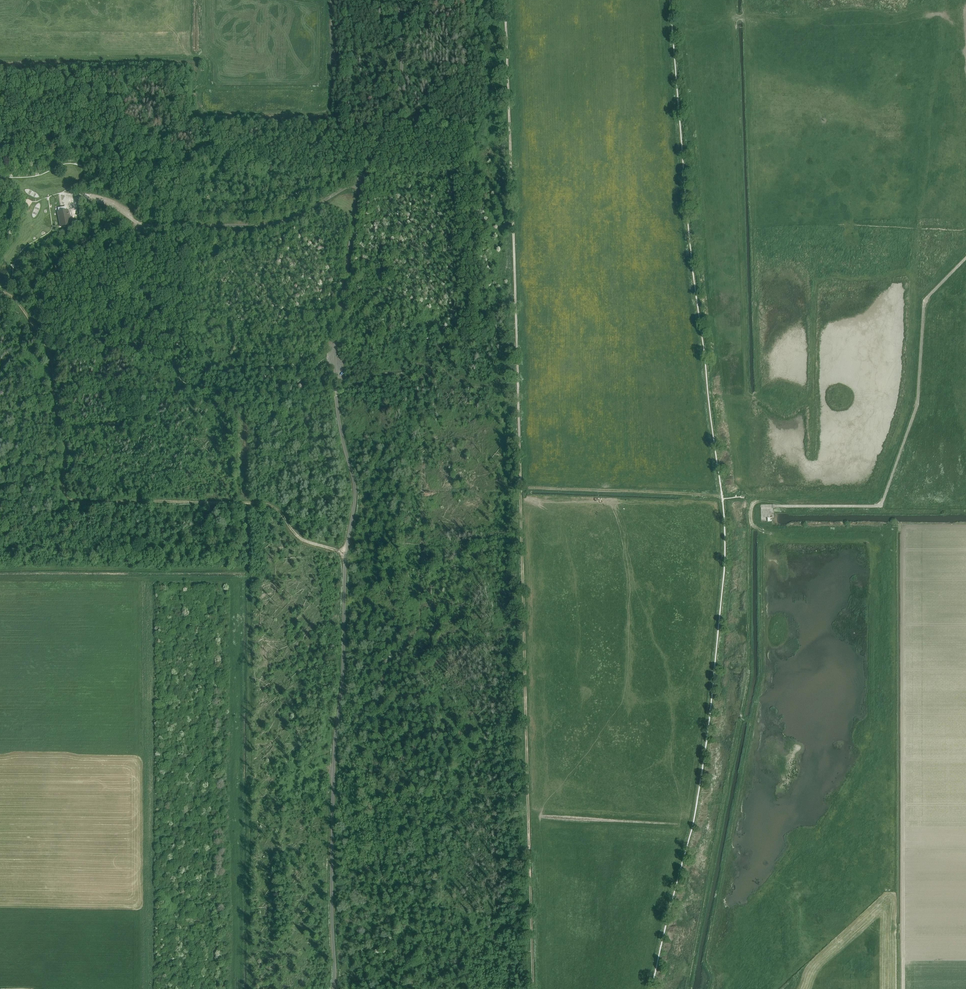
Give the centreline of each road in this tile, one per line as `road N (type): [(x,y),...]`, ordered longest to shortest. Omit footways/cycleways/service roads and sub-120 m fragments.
road 1 (unclassified): [(333,988),(335,746),(355,501),(336,403),(336,341),(362,183)]
road 2 (track): [(534,988),(521,488)]
road 3 (track): [(751,499),(750,671),(688,988)]
road 4 (track): [(248,988),(251,502)]
road 5 (track): [(14,298),(51,359),(67,498),(238,502)]
road 6 (track): [(965,258),(924,301),(917,404),(881,506),(773,506)]
road 7 (track): [(518,376),(506,0)]
road 8 (unclassified): [(81,197),(144,224),(258,225),(293,218),(362,183)]
road 9 (track): [(0,570),(249,569)]
road 10 (track): [(211,88),(209,64),(200,56),(0,57)]
road 11 (track): [(521,488),(722,496)]
road 12 (track): [(324,0),(323,88),(211,88)]
road 13 (unclassified): [(362,183),(400,82),(399,0)]
road 14 (track): [(238,502),(269,504),(300,538),(345,553)]

